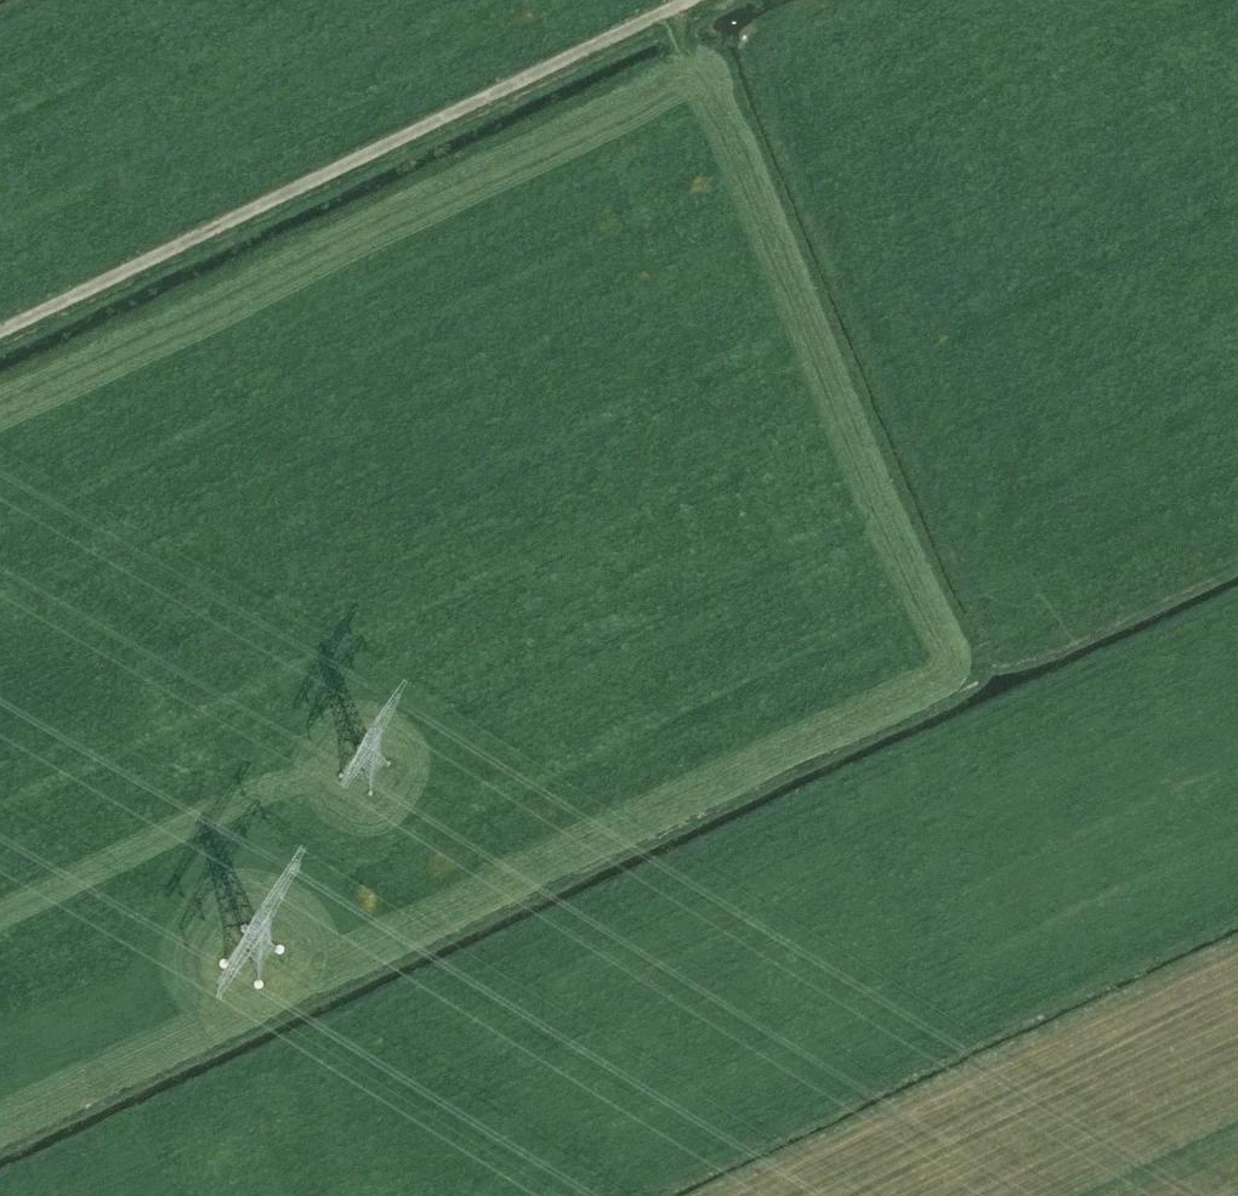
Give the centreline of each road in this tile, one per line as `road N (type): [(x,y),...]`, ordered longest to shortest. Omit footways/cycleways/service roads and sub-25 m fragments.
road 1 (track): [(147,1195),(98,1086)]

